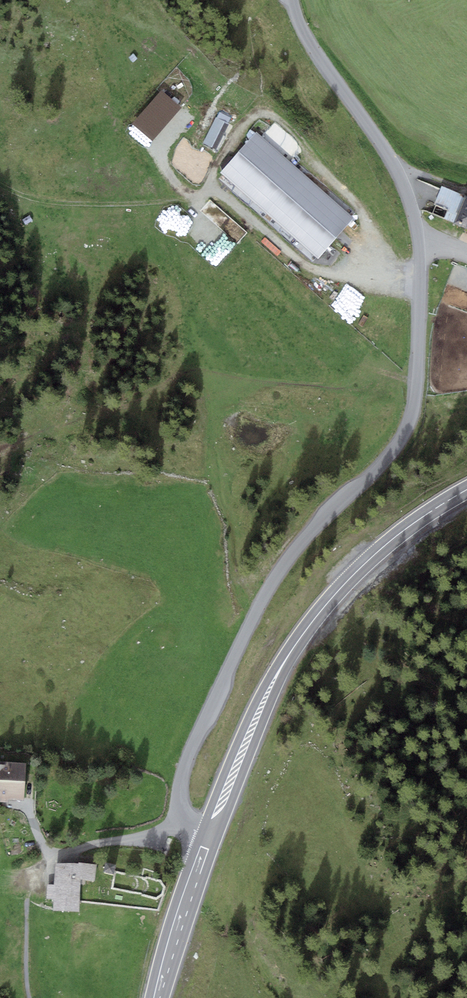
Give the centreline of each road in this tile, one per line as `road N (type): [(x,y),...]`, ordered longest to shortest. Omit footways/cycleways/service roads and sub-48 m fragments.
road 1 (residential): [(291,0),(302,31),(408,196),(419,241),(416,390),(406,434),(383,467),(280,570),(191,747),(182,811),(190,827),(210,836)]
road 2 (track): [(421,291),(373,263),(371,232),(354,201),(291,141),(264,123),(236,131),(217,153),(211,182),(226,205),(305,271),(338,273)]
road 3 (primary): [(466,490),(388,543),(303,634),(267,695),(210,836)]
road 4 (track): [(211,182),(197,194),(149,205),(52,206),(0,187)]
road 5 (primary): [(210,836),(157,997)]

